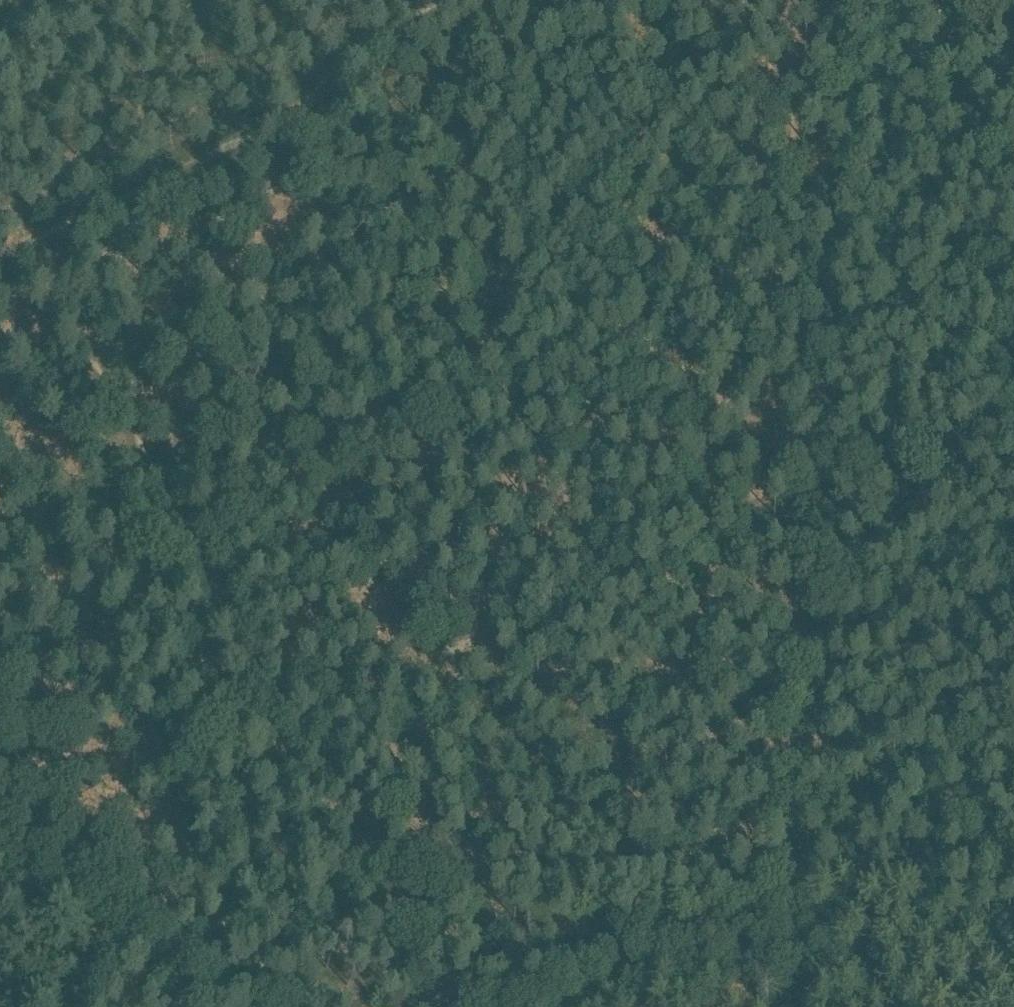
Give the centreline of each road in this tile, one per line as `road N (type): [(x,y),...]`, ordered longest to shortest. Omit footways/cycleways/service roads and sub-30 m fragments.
road 1 (track): [(448,0),(372,40),(305,100),(249,135),(20,244),(162,482),(210,581),(268,740),(266,772),(248,798),(66,1006)]
road 2 (track): [(131,926),(0,828)]

